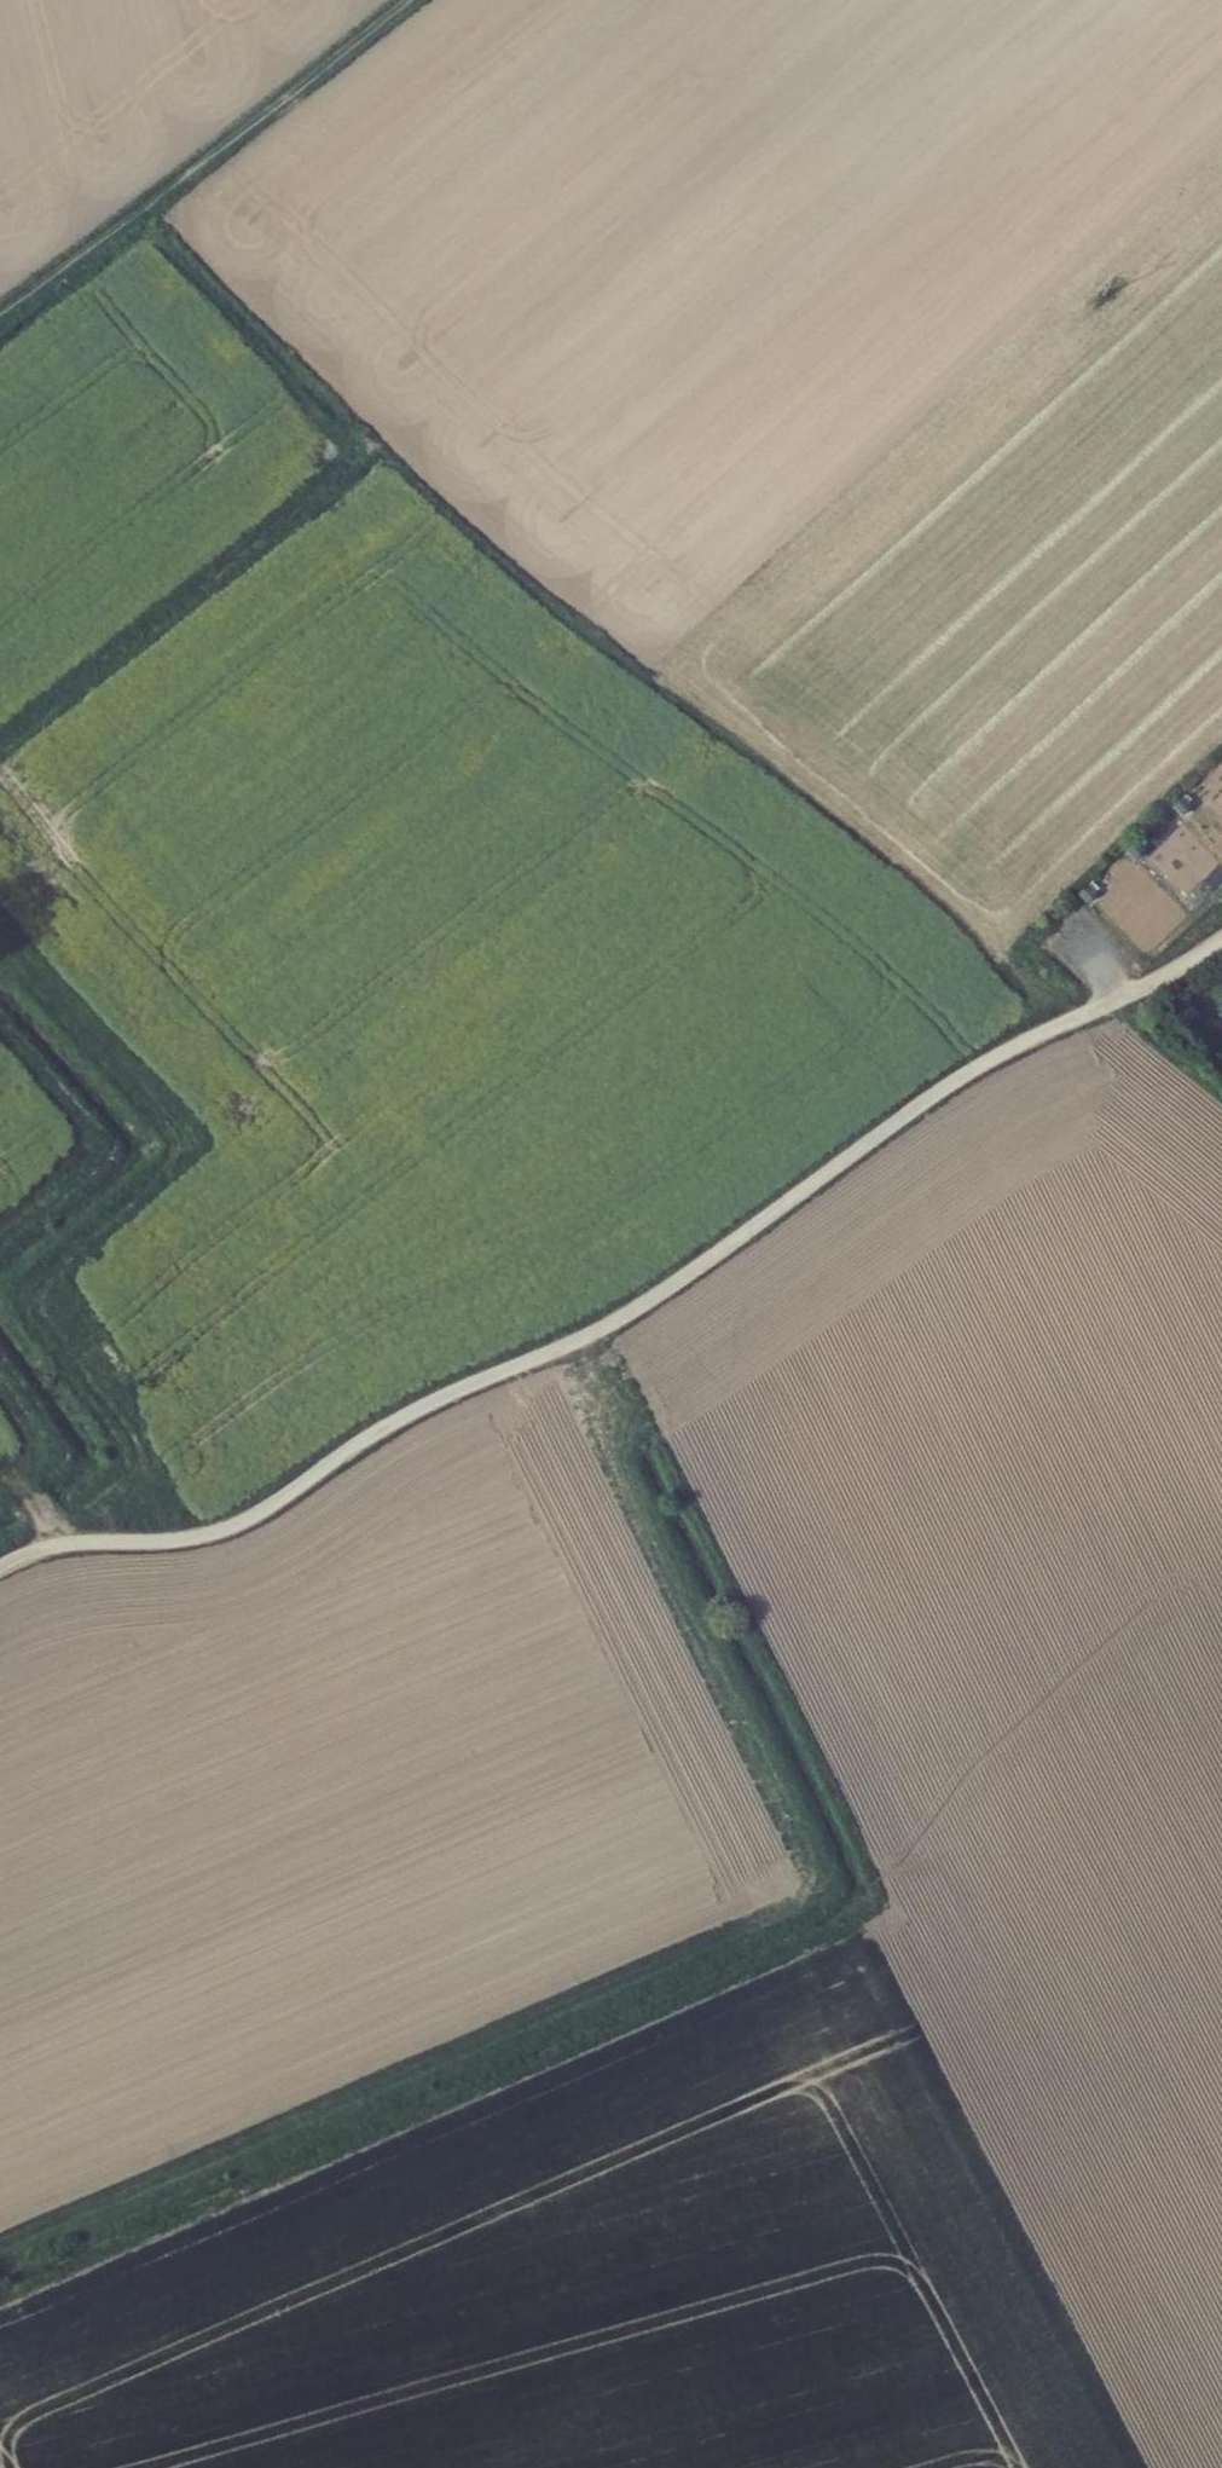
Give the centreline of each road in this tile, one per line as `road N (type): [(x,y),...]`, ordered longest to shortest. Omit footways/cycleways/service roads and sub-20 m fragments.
road 1 (unclassified): [(1221,942),(1145,988),(984,1063),(656,1296),(596,1332),(433,1399),(247,1519),(194,1536),(39,1548),(0,1567)]
road 2 (track): [(0,312),(422,0)]

